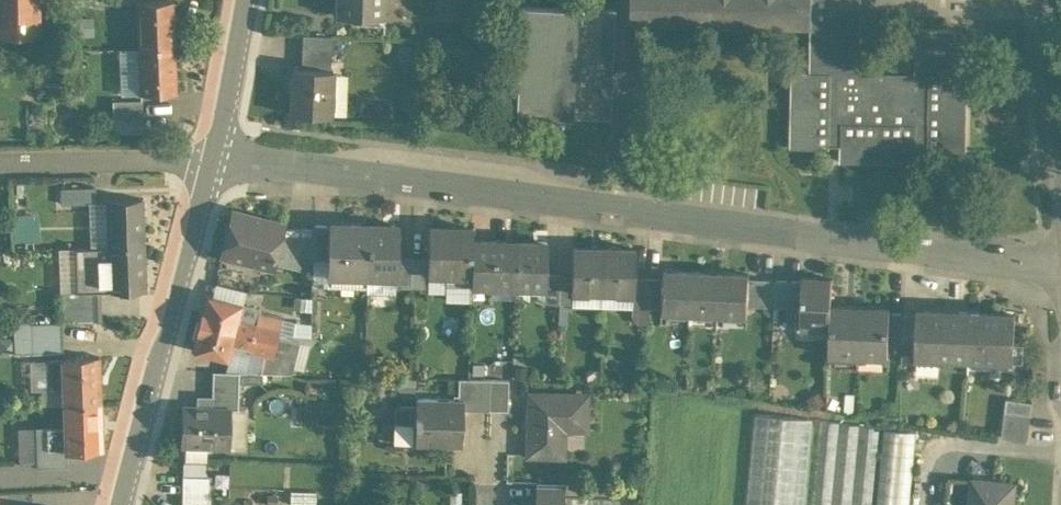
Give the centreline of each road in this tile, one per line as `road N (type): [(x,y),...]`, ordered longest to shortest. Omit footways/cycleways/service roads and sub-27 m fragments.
road 1 (residential): [(211,160),(1060,267)]
road 2 (tertiary): [(211,160),(121,504)]
road 3 (residential): [(211,160),(0,164)]
road 4 (tertiary): [(241,0),(211,160)]
road 5 (residential): [(1044,0),(1060,153)]

